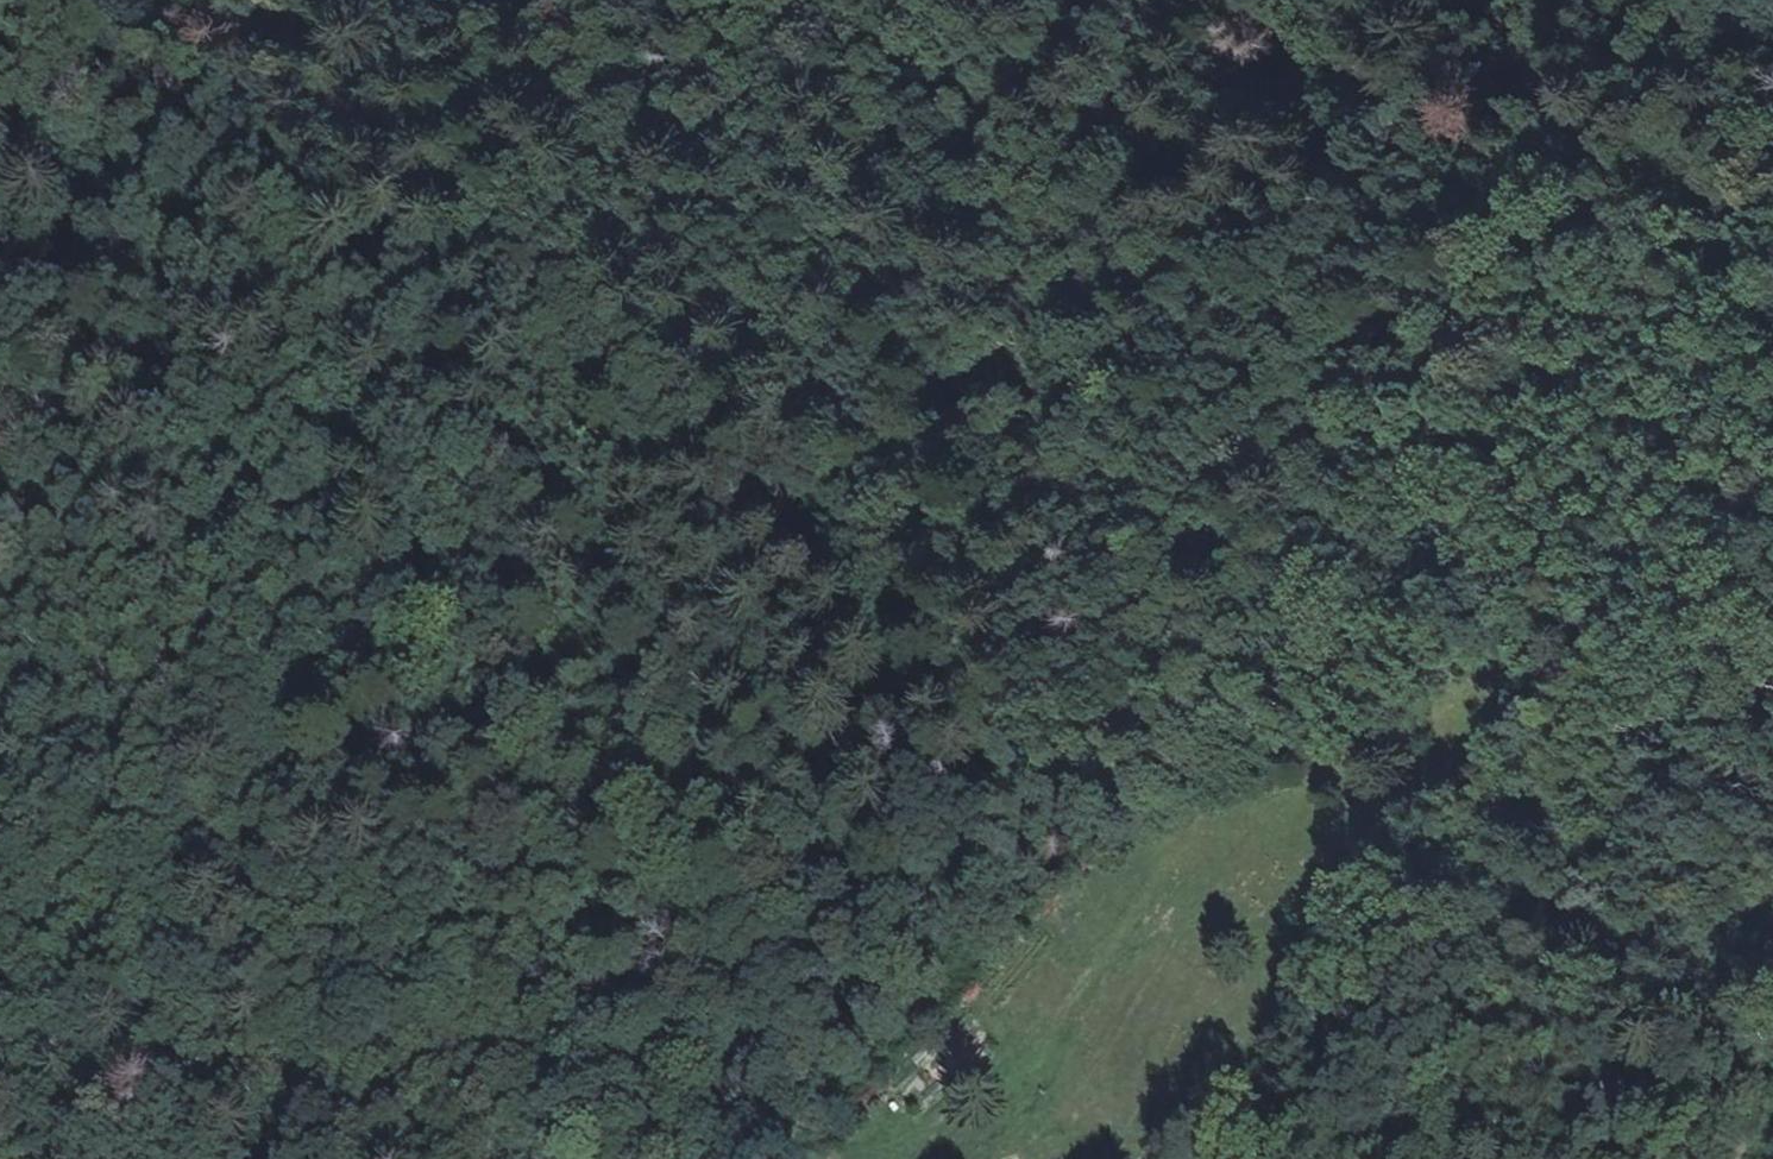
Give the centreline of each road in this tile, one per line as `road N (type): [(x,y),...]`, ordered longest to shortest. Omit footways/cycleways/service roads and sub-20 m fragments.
road 1 (unclassified): [(0,332),(350,0)]

